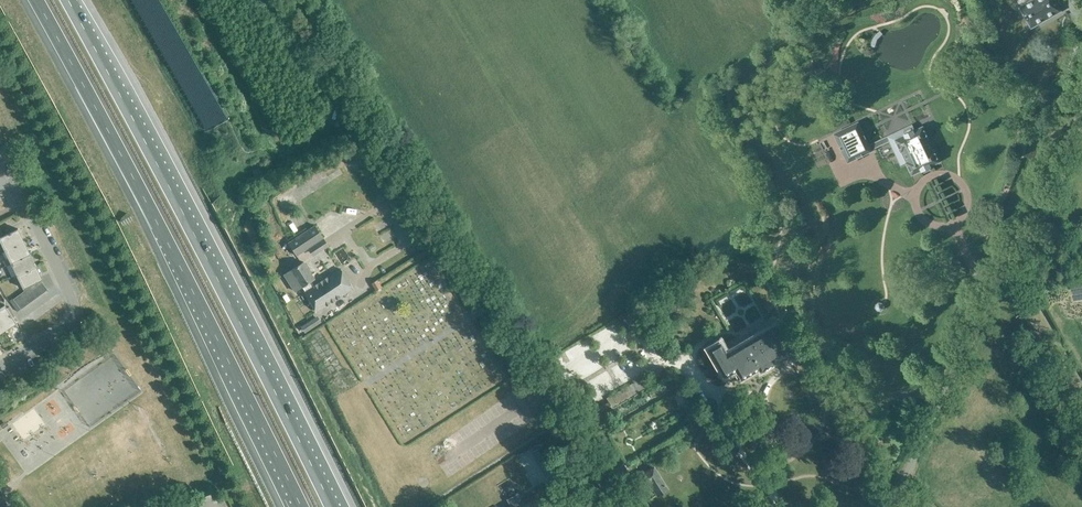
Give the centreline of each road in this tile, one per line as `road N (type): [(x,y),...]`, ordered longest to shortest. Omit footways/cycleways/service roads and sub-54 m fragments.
road 1 (motorway): [(31,0),(301,506)]
road 2 (motorway): [(333,506),(155,156),(65,0)]
road 3 (unclassified): [(619,506),(374,124)]
road 4 (unclassified): [(0,367),(64,331),(75,309),(29,214),(16,205)]
road 5 (track): [(1081,413),(1003,271)]

